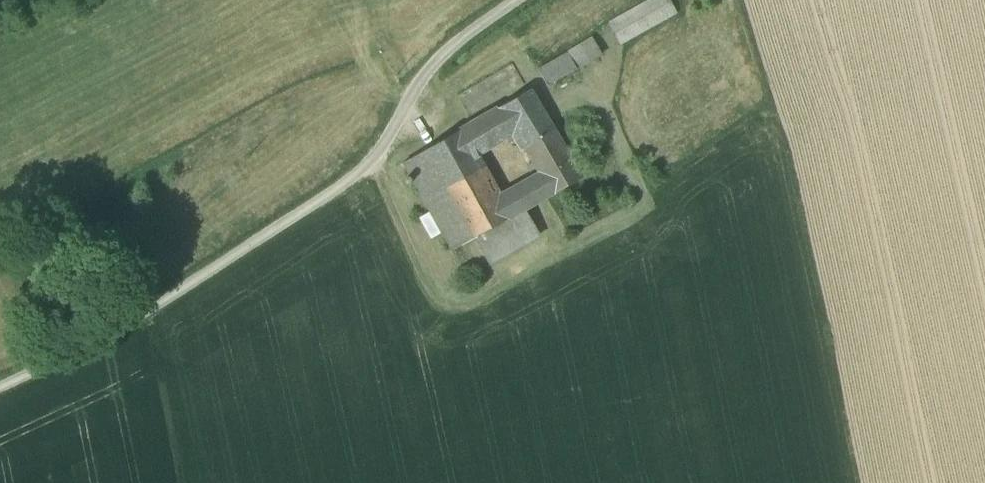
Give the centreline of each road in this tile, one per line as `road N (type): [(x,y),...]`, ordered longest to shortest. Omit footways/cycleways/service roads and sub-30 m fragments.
road 1 (residential): [(528,0),(424,70),(378,160),(79,351),(0,389)]

